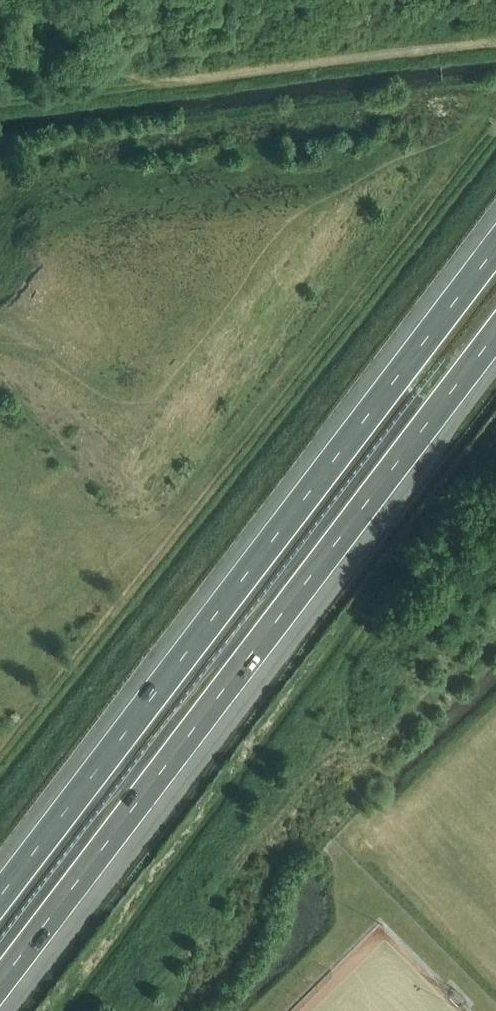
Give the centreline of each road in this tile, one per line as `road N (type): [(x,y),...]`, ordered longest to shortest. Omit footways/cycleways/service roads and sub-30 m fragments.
road 1 (motorway): [(0,988),(495,337)]
road 2 (motorway): [(495,247),(0,897)]
road 3 (track): [(495,39),(171,79),(105,61)]

